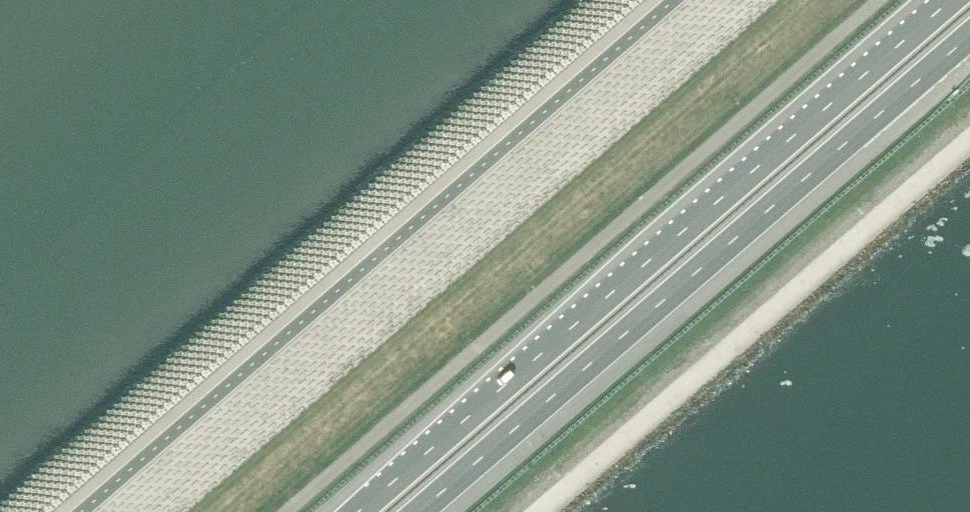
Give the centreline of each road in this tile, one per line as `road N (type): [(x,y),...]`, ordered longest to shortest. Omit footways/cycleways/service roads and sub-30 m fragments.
road 1 (motorway): [(950,0),(359,511)]
road 2 (motorway): [(418,511),(969,35)]

